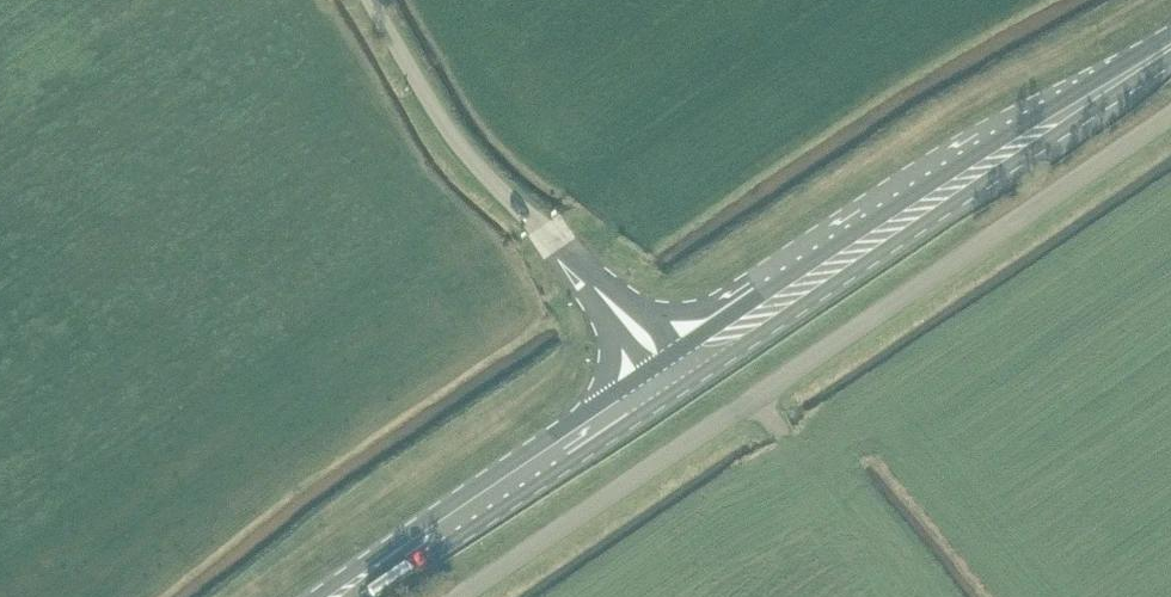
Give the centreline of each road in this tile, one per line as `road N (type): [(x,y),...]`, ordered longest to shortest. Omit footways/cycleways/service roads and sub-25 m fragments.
road 1 (unclassified): [(470,596),(1170,122)]
road 2 (primary): [(672,376),(1170,49)]
road 3 (unclassified): [(672,376),(452,137),(371,0)]
road 4 (primary): [(349,596),(672,376)]

